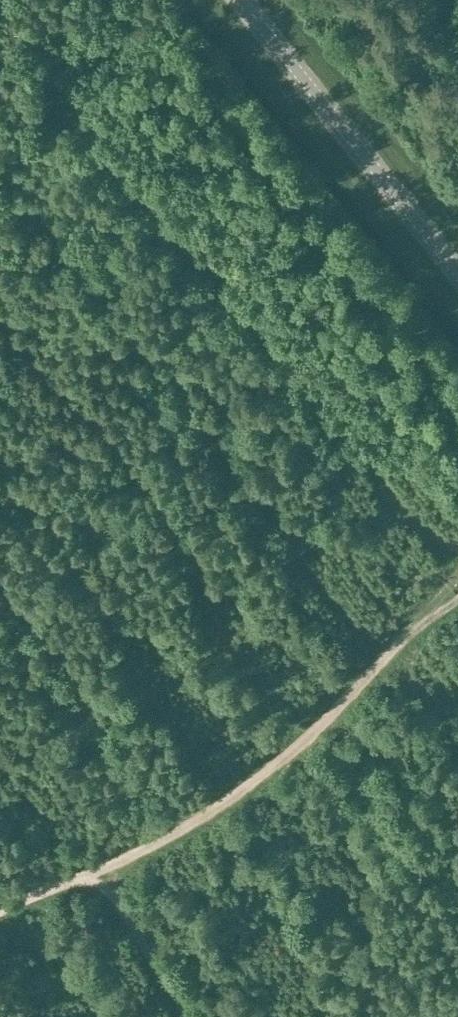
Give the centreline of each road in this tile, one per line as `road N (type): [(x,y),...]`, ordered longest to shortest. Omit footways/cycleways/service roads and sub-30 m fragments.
road 1 (track): [(101,871),(196,825),(279,761),(457,578)]
road 2 (tertiary): [(457,274),(240,0)]
road 3 (track): [(185,1016),(101,871)]

